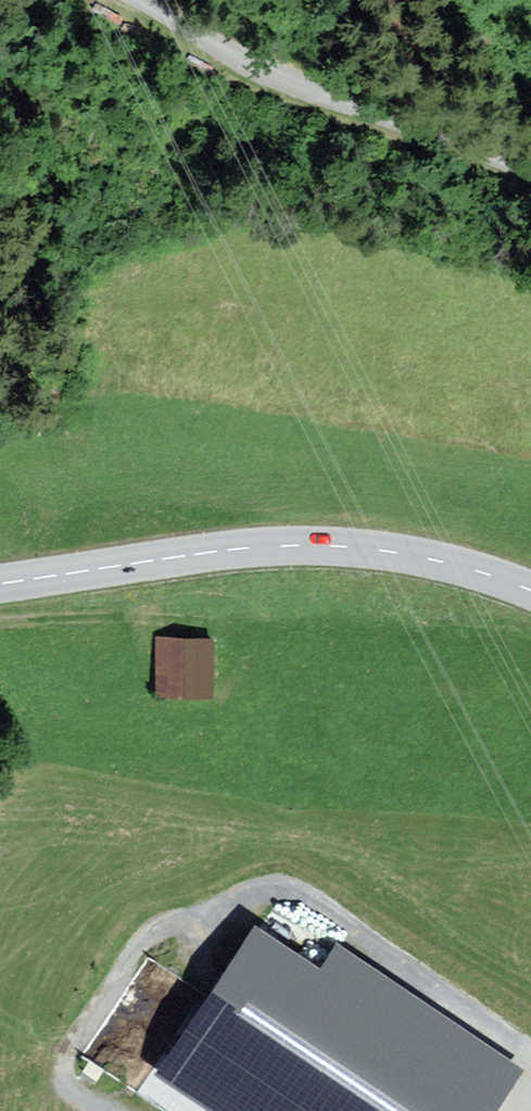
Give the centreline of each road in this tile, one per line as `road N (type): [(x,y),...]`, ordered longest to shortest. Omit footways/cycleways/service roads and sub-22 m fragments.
road 1 (secondary): [(0,585),(248,547),(338,545),(433,559),(530,590)]
road 2 (residential): [(530,171),(221,47),(132,0)]

